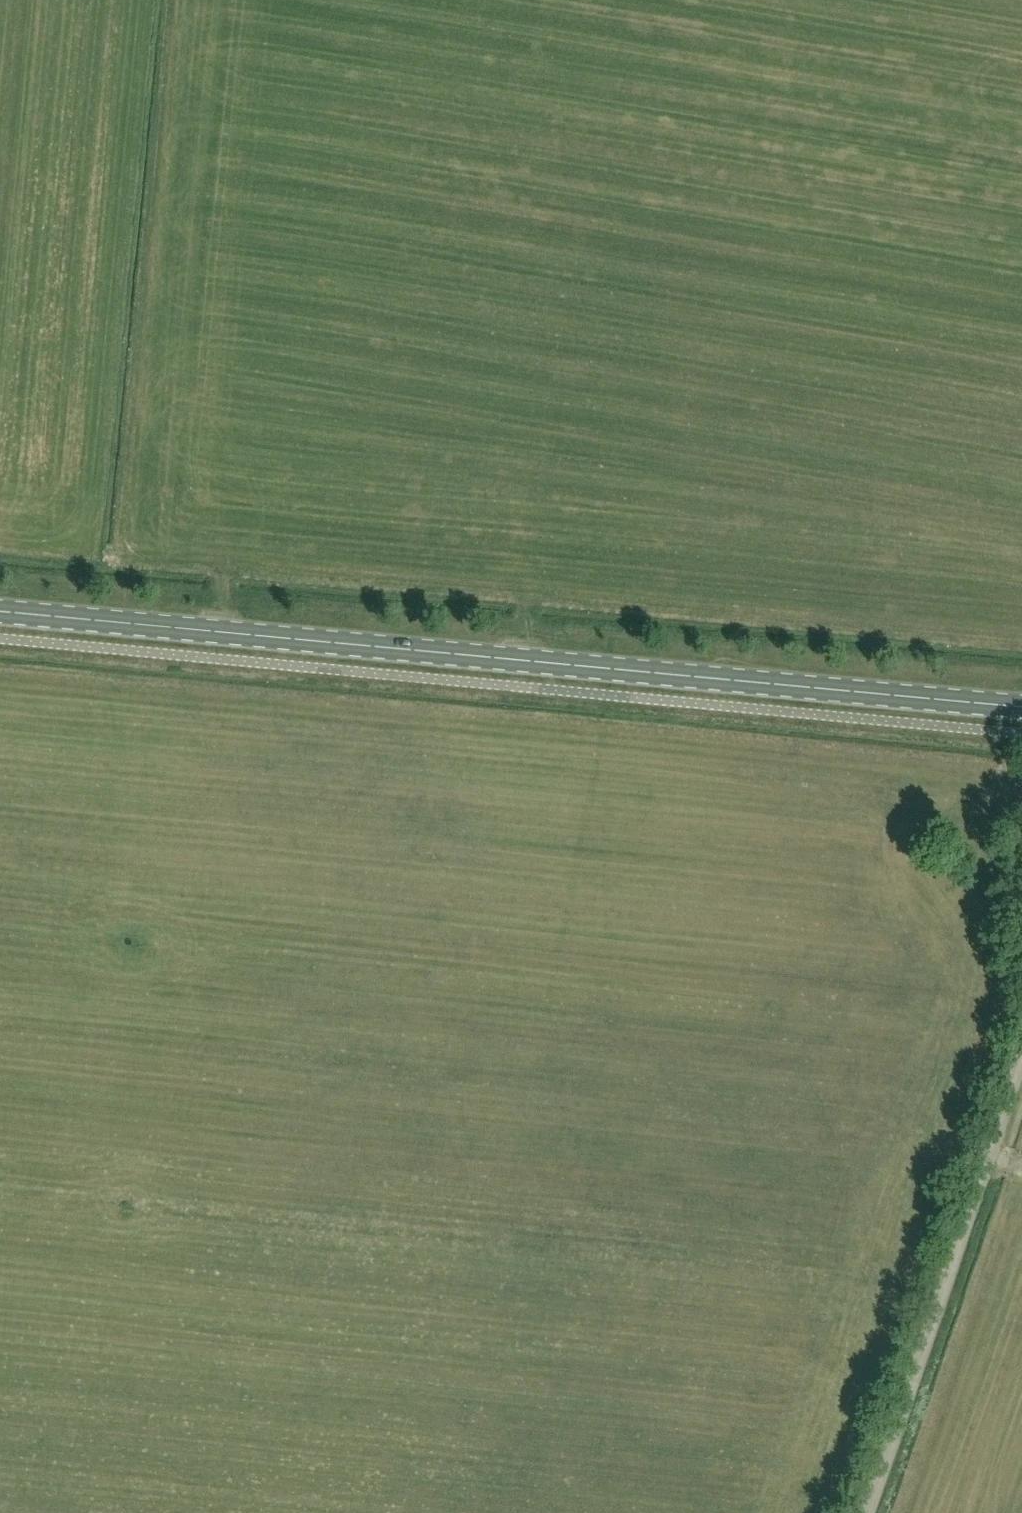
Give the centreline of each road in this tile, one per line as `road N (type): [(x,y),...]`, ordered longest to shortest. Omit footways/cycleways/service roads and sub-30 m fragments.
road 1 (secondary): [(1021,709),(0,614)]
road 2 (unclassified): [(871,1512),(1021,1074)]

